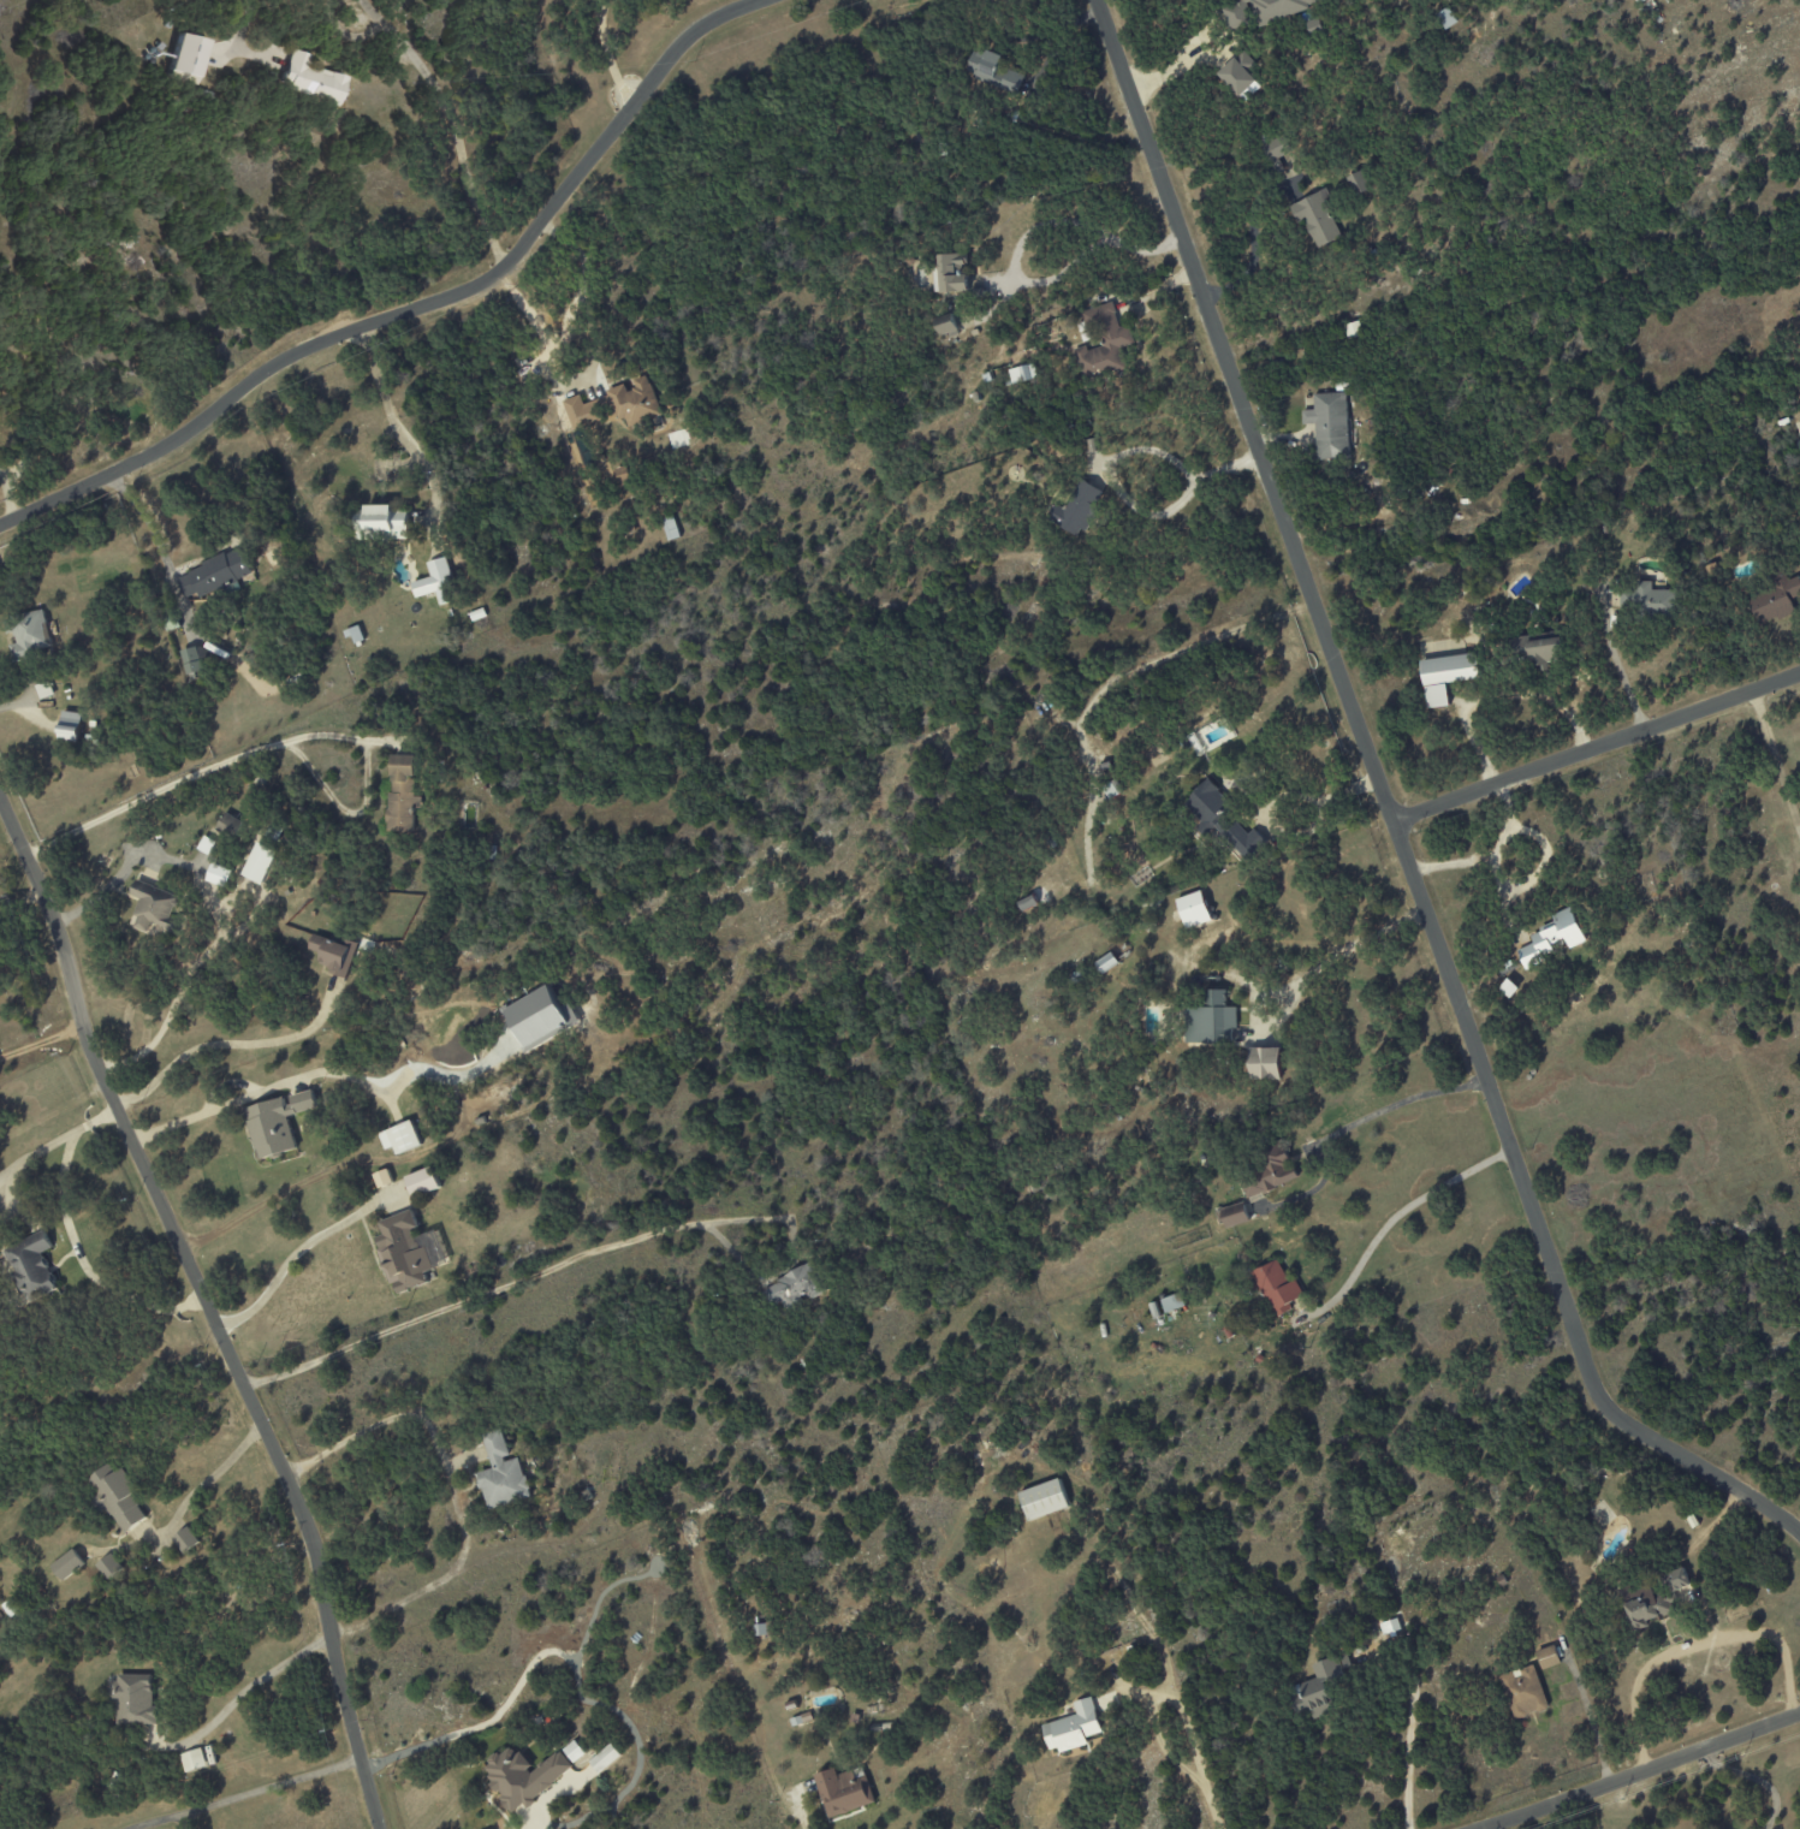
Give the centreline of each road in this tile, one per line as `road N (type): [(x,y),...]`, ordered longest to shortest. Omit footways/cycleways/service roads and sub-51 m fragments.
road 1 (residential): [(1799,1530),(1615,1419),(1592,1390),(1095,0)]
road 2 (residential): [(382,1828),(332,1664),(320,1561),(304,1513),(93,1059),(64,945),(0,795)]
road 3 (residential): [(0,524),(170,445),(297,352),(487,279),(521,248),(688,36),(761,0)]
road 4 (residential): [(1392,823),(1799,675)]
road 5 (residential): [(1799,1713),(1475,1828)]

